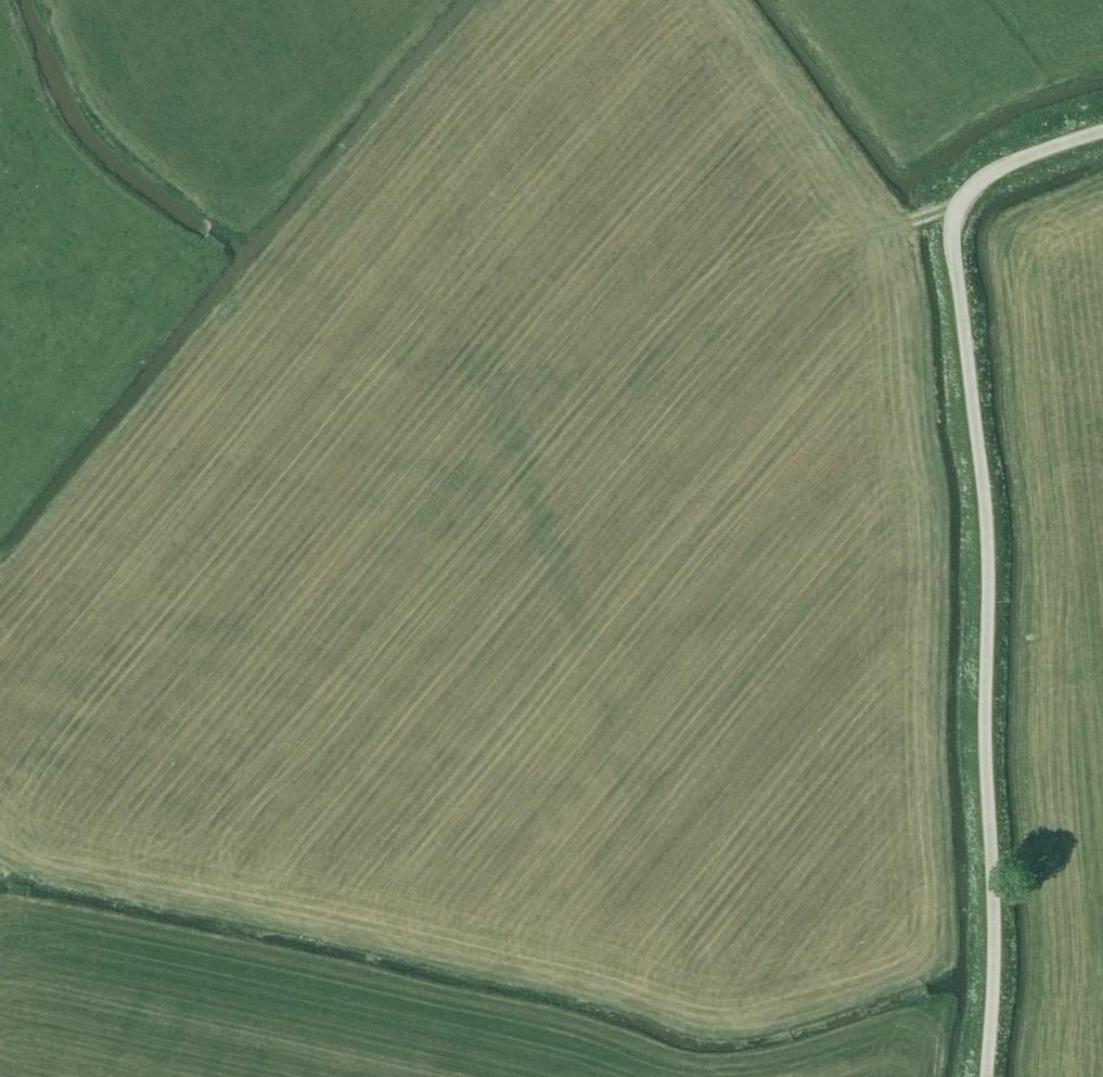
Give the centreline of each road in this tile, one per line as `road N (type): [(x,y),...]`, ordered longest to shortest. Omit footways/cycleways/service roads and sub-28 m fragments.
road 1 (unclassified): [(1102,131),(987,178),(969,193),(954,224),(986,531),(995,947),(985,1076)]

